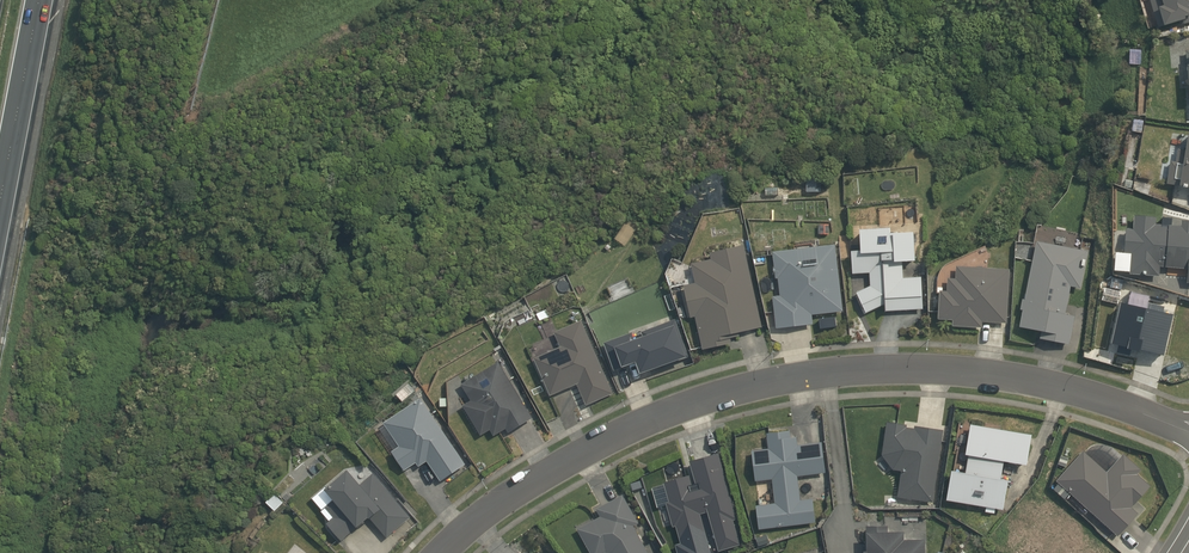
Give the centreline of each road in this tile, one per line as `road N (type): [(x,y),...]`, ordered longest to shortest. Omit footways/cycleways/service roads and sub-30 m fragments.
road 1 (residential): [(1188,433),(1104,399),(1001,375),(872,370),(763,383),(658,415),(554,470),(440,552)]
road 2 (motorway): [(33,0),(0,179)]

